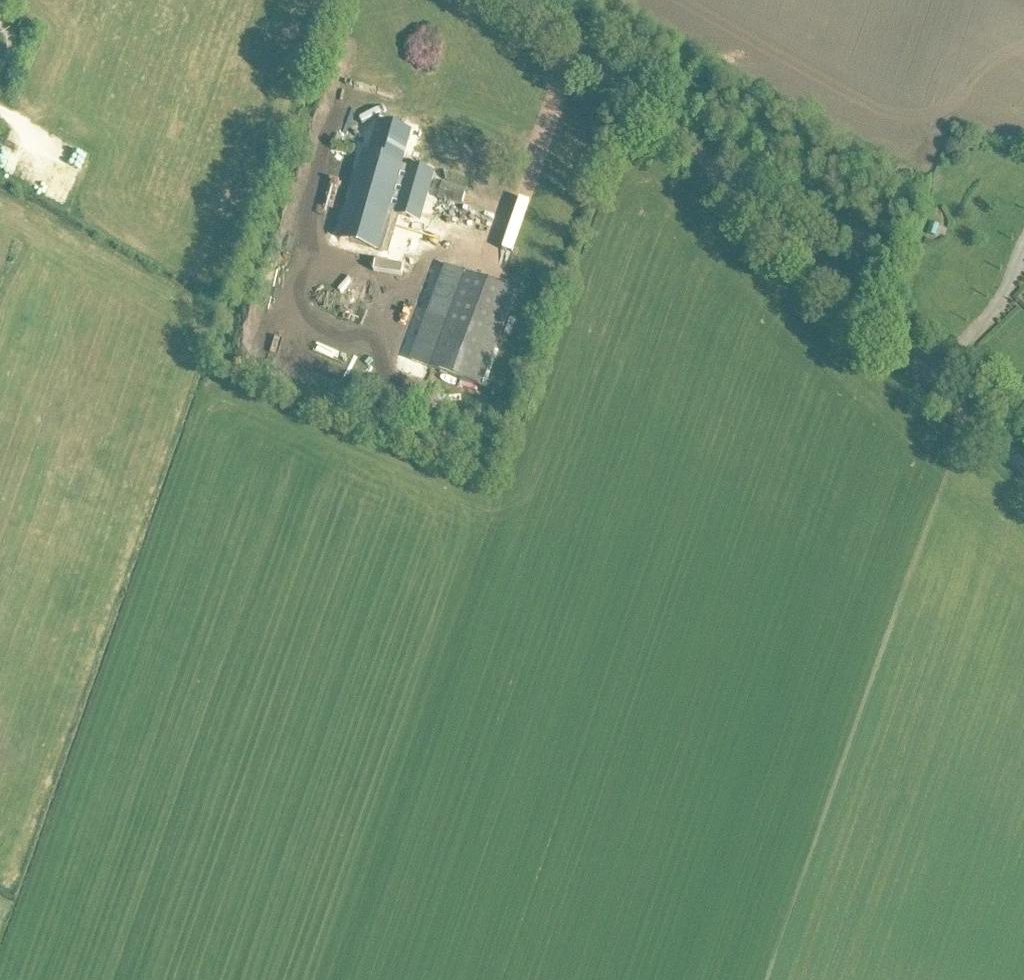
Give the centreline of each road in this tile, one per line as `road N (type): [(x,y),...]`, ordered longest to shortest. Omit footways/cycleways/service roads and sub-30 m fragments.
road 1 (tertiary): [(1023,469),(624,85),(517,0)]

